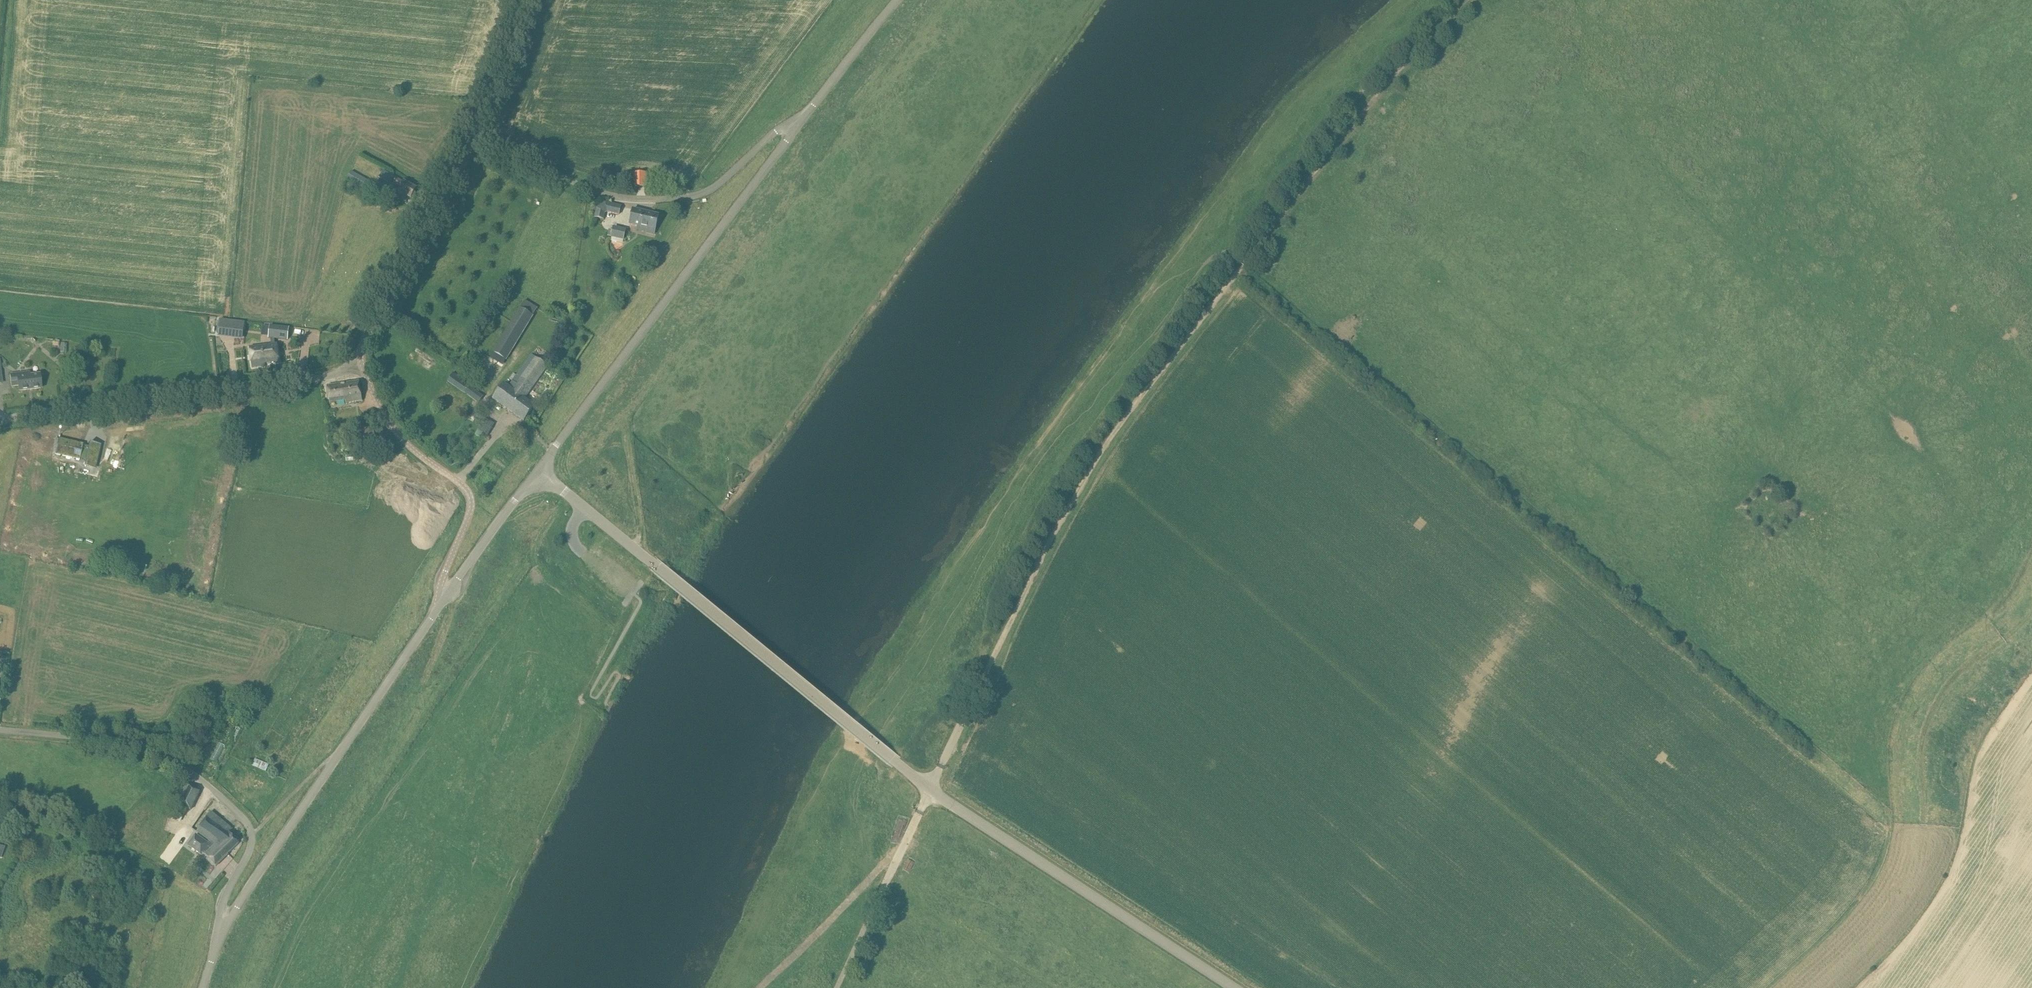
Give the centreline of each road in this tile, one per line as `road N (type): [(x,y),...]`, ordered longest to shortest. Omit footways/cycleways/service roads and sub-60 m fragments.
road 1 (track): [(929,791),(1098,453),(1347,131),(1468,0)]
road 2 (unclassified): [(1234,987),(929,791),(538,472)]
road 3 (unclassified): [(538,472),(806,114)]
road 4 (unclassified): [(217,944),(446,596)]
road 5 (unclassified): [(217,944),(223,904),(252,843),(243,818),(191,772),(161,757),(0,730)]
road 6 (unclassified): [(472,143),(564,182),(631,200),(677,197),(713,188),(806,114)]
road 7 (residential): [(0,422),(363,368)]
road 8 (unclassified): [(446,596),(442,579),(469,516),(467,492),(399,435),(363,368)]
road 9 (unclassified): [(363,368),(362,345),(472,143)]
road 10 (unclassified): [(446,596),(538,472)]
road 11 (unclassified): [(472,143),(527,0)]
road 12 (unclassified): [(806,114),(897,0)]
road 13 (track): [(636,550),(625,430)]

